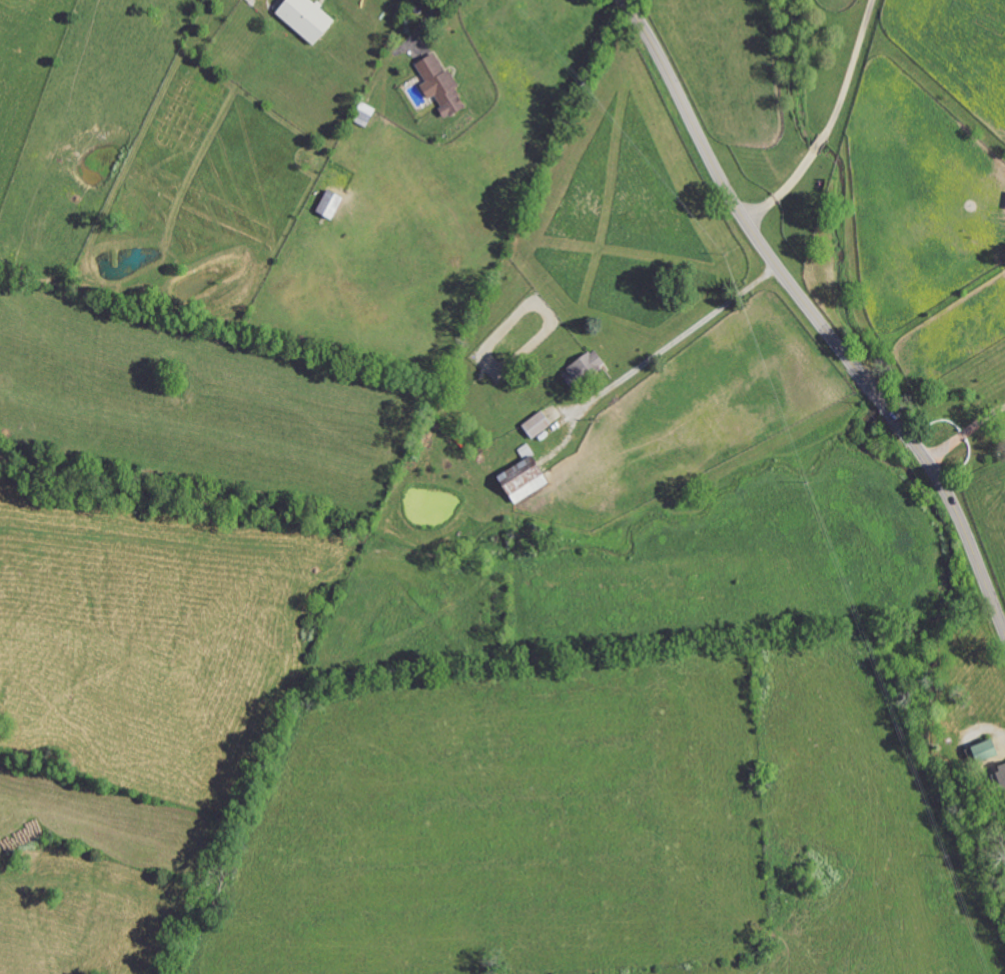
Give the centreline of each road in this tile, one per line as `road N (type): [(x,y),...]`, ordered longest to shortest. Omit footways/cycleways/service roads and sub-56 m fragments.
road 1 (secondary): [(1004,632),(935,472),(744,220),(622,0)]

